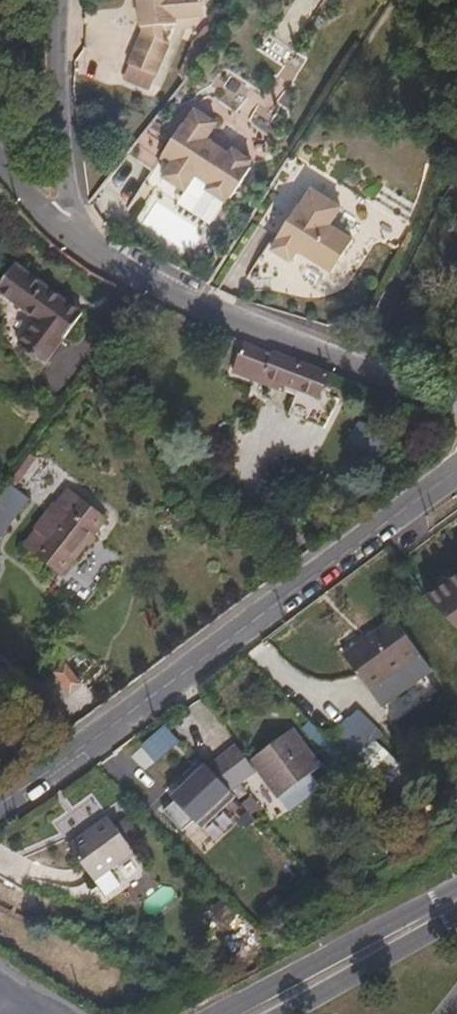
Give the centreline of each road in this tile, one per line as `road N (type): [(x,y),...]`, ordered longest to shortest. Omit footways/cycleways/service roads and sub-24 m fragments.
road 1 (residential): [(0,805),(456,468)]
road 2 (unclassified): [(66,233),(201,308),(456,408)]
road 3 (secondary): [(452,905),(228,1013)]
road 4 (unclassified): [(69,0),(66,233)]
road 5 (secondary): [(289,1013),(362,973),(452,905)]

